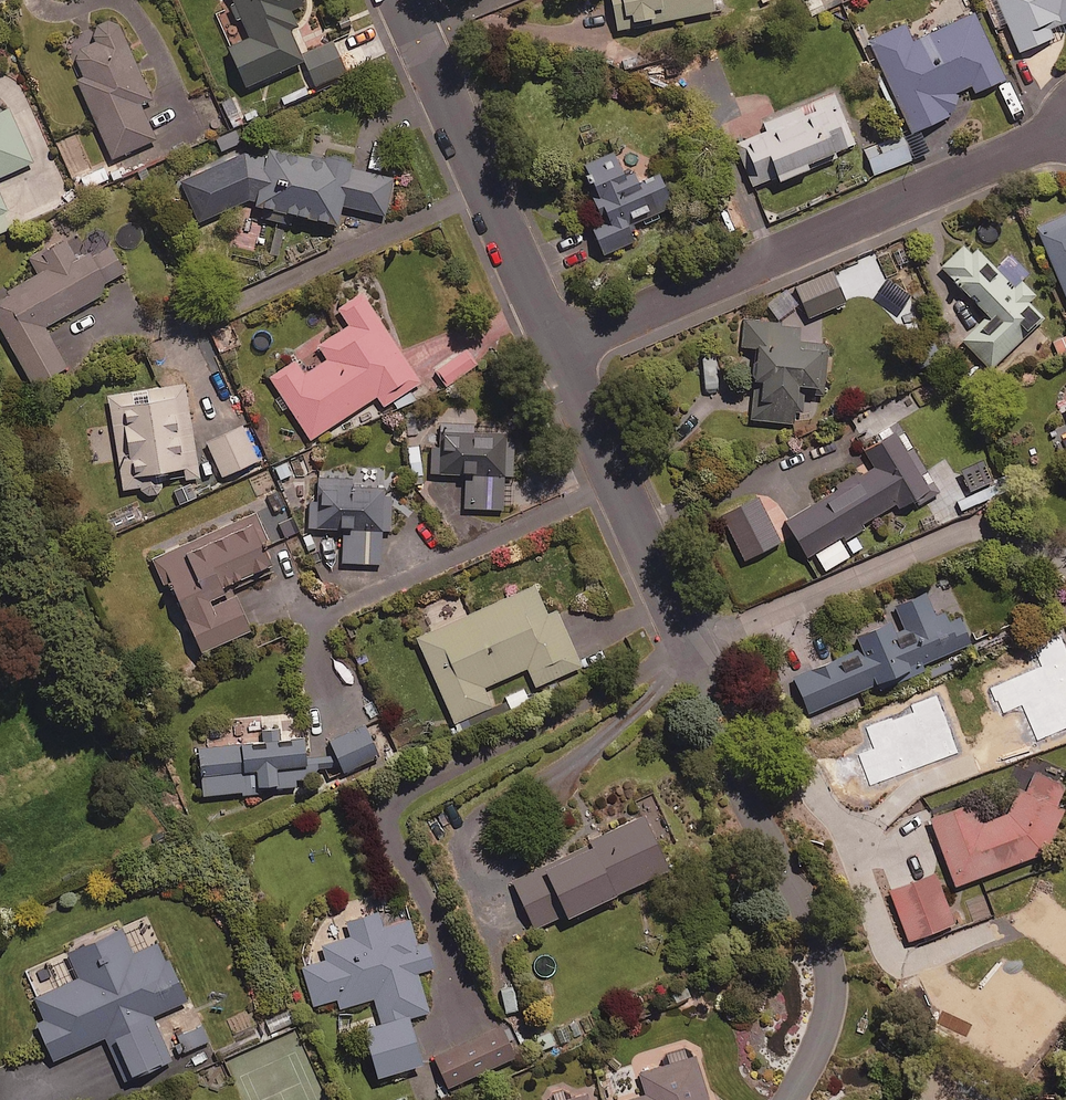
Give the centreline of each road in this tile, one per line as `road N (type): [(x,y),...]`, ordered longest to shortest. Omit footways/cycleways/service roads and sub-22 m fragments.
road 1 (residential): [(1065,131),(559,351)]
road 2 (residential): [(790,1099),(831,1006),(831,969),(817,926),(745,799),(688,647)]
road 3 (residential): [(688,647),(975,528),(1065,563)]
road 4 (residential): [(559,351),(402,0)]
road 5 (residential): [(688,647),(559,351)]

